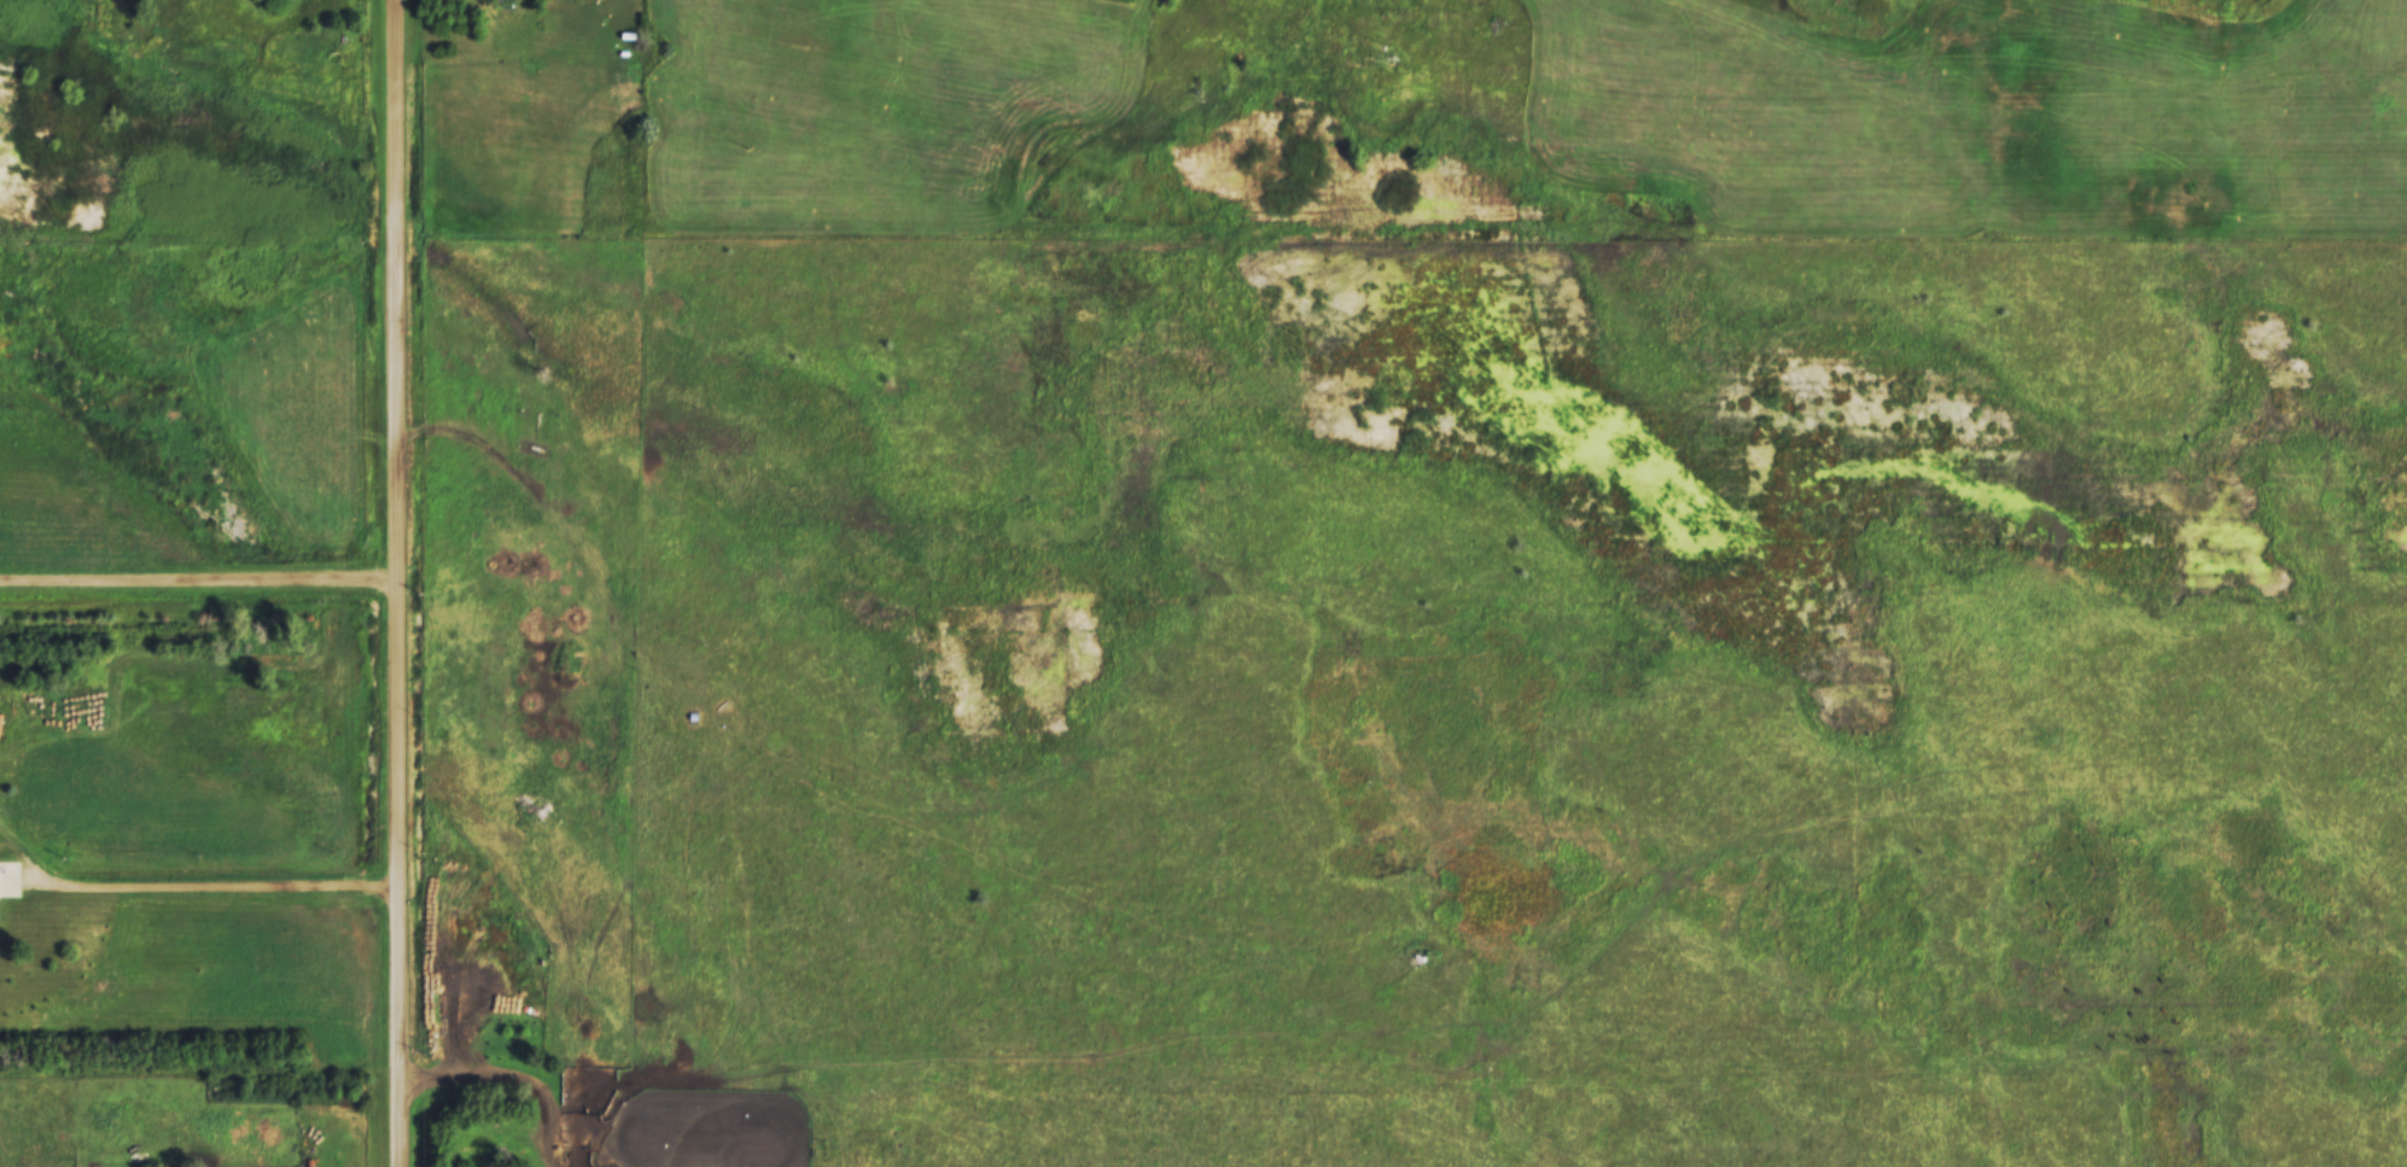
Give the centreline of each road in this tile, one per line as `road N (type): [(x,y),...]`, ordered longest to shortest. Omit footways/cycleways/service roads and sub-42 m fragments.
road 1 (residential): [(398,1166),(394,0)]

